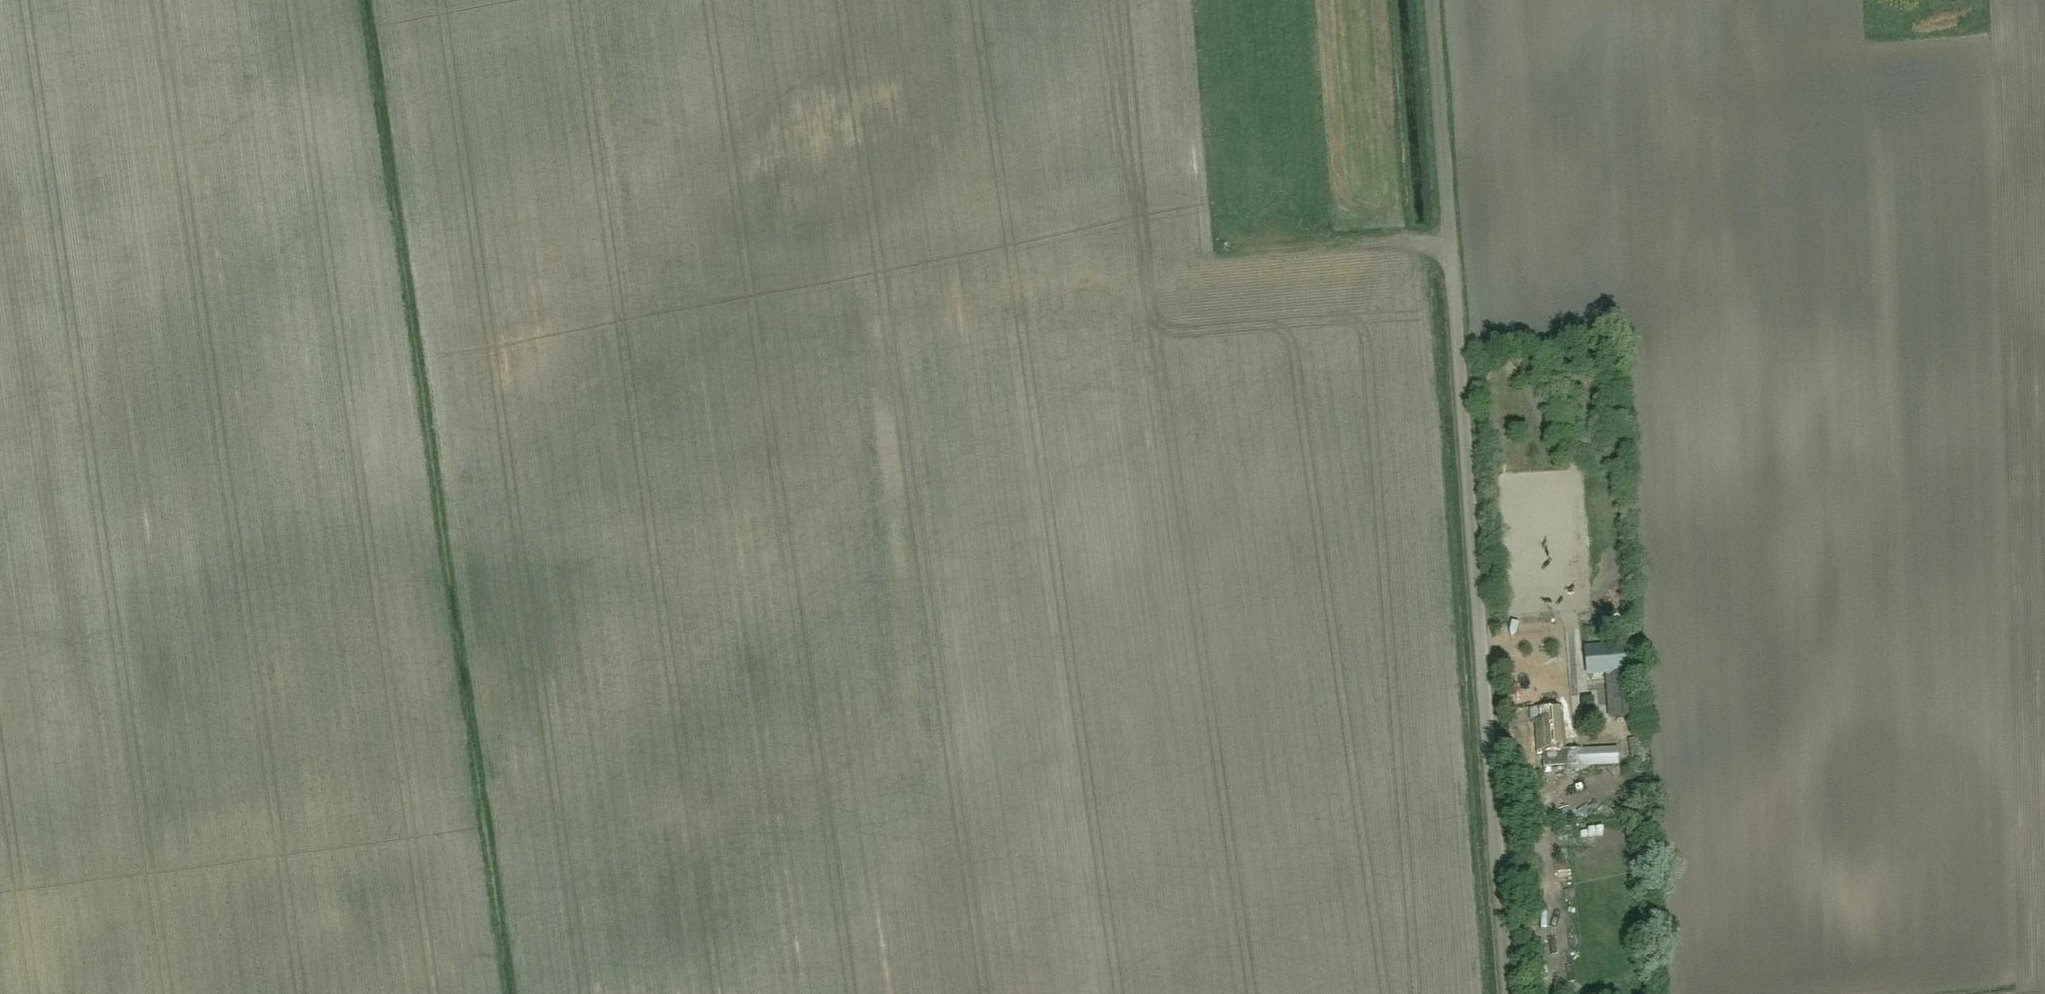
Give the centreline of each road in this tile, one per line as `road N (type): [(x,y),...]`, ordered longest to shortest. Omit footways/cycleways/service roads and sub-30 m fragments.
road 1 (unclassified): [(1509,993),(1431,0)]

